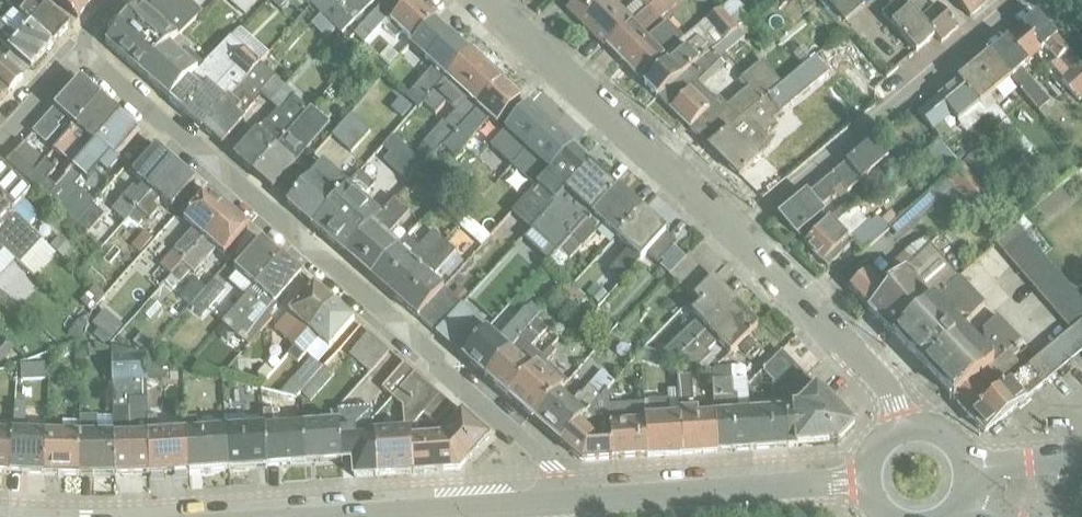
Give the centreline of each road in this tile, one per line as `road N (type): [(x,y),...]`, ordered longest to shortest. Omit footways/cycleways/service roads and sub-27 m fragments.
road 1 (residential): [(81,41),(557,473),(561,497)]
road 2 (residential): [(737,234),(1014,0)]
road 3 (residential): [(737,234),(492,0)]
road 4 (tertiary): [(868,475),(561,497)]
road 5 (residential): [(897,410),(879,372),(737,234)]
road 6 (tertiary): [(455,504),(284,516)]
road 7 (residential): [(0,135),(81,41)]

